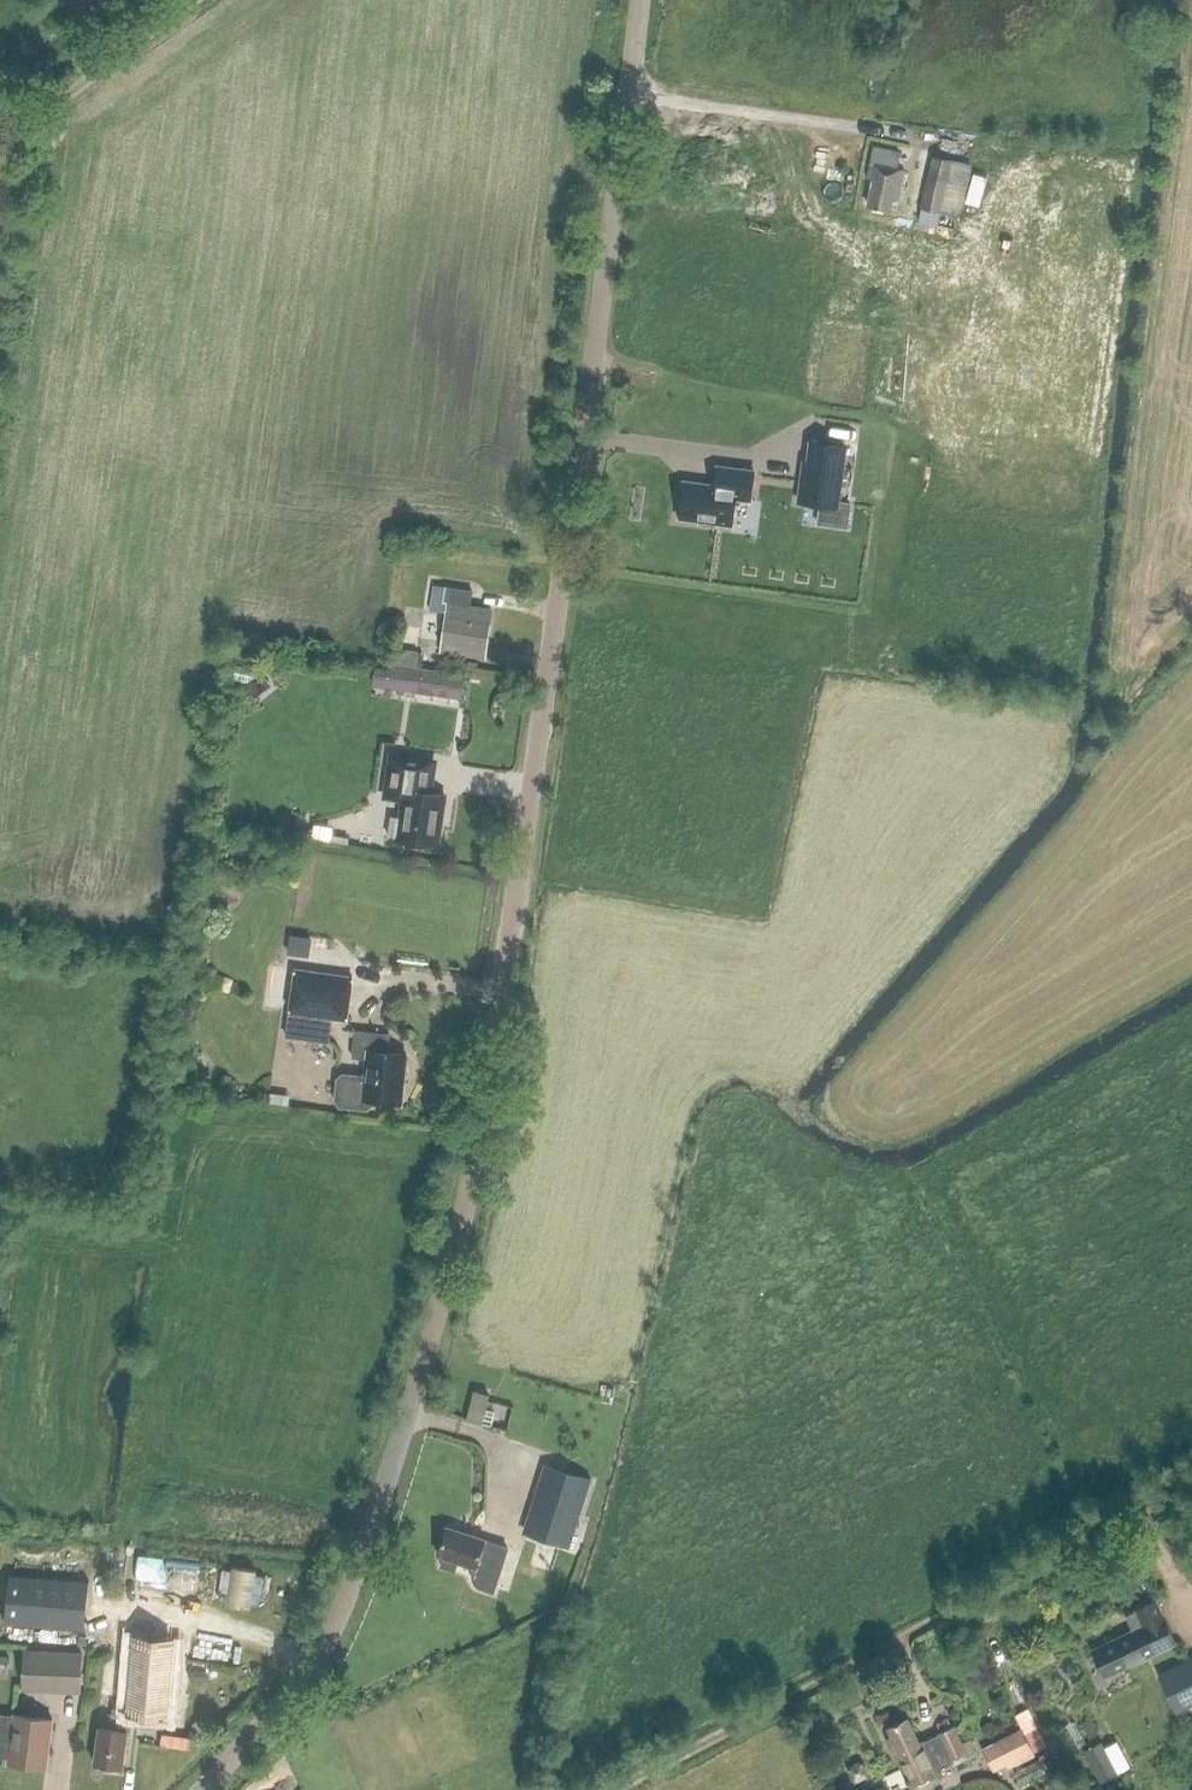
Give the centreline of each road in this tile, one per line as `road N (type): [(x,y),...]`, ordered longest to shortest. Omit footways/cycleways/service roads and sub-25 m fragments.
road 1 (unclassified): [(199,1789),(312,1664),(369,1545),(473,1197),(640,0)]
road 2 (residential): [(1066,1548),(596,1789)]

